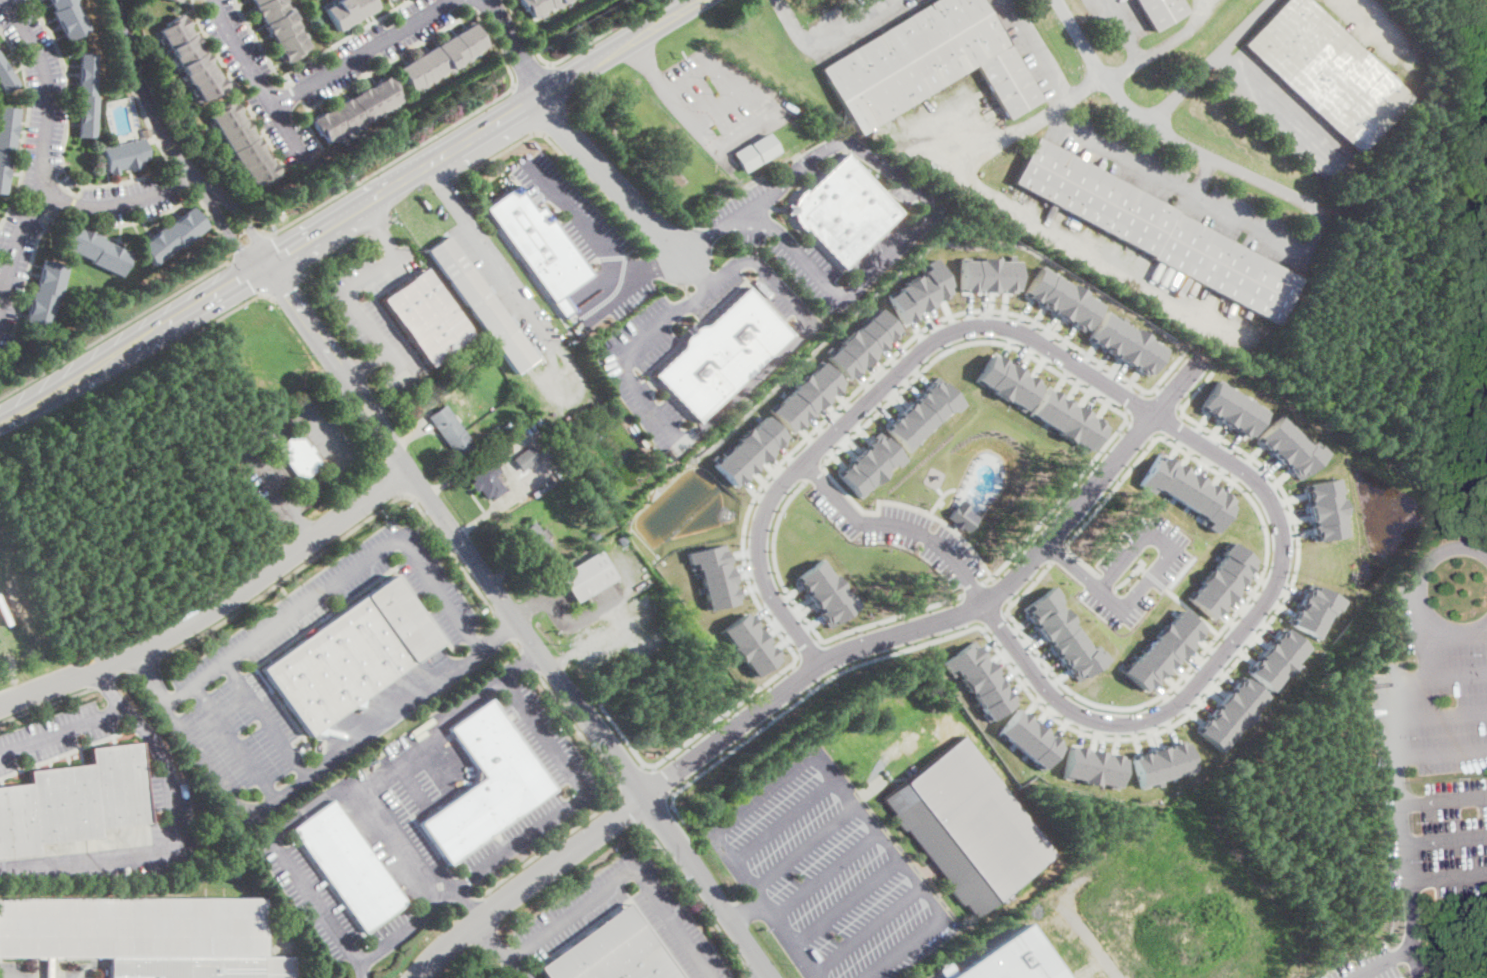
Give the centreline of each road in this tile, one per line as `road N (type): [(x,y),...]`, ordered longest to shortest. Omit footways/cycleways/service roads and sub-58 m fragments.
road 1 (residential): [(818,663),(762,586),(761,515),(774,488),(933,338),(965,326),(1021,329),(1228,459),(1275,511),(1281,559),(1262,605),(1186,698),(1161,714),(1129,724),(1074,714),(1027,667),(985,604)]
road 2 (tertiary): [(773,977),(264,265)]
road 3 (residential): [(1199,360),(1003,591),(818,663),(646,797)]
road 4 (secondary): [(264,265),(707,0)]
road 5 (residential): [(0,704),(159,640),(412,468)]
road 6 (residential): [(191,174),(115,206),(77,205),(47,191),(47,80),(39,49),(4,0)]
road 7 (residential): [(1058,0),(1127,104),(1176,140),(1321,208)]
road 8 (tertiary): [(418,977),(475,923),(646,797)]
road 9 (secondary): [(28,407),(264,265)]
road 10 (residential): [(212,194),(161,130),(118,0)]
road 11 (residential): [(683,256),(549,116),(542,96)]
road 12 (residential): [(274,106),(450,0)]
road 13 (residential): [(216,0),(306,161)]
road 14 (residential): [(47,191),(24,228),(0,310)]

